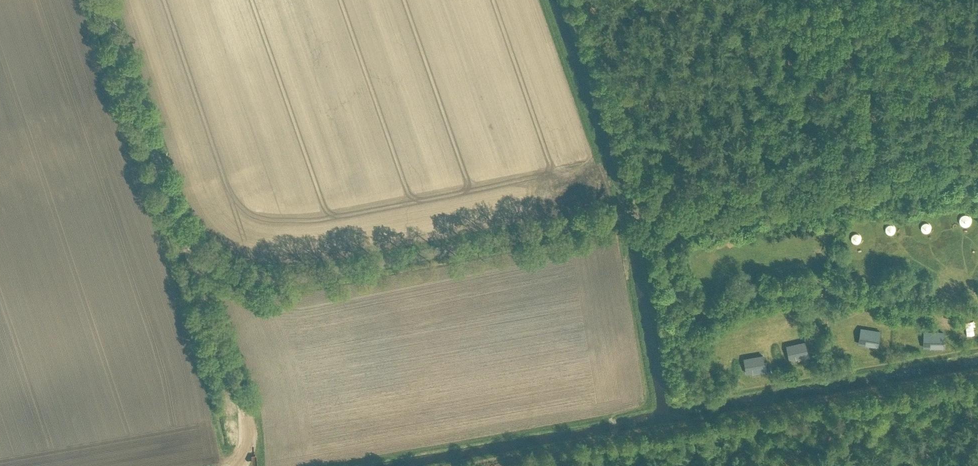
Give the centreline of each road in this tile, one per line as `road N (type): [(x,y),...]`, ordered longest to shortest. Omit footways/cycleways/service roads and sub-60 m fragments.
road 1 (unclassified): [(181,229),(211,259),(245,275),(283,280),(977,148)]
road 2 (unclassified): [(105,0),(181,229)]
road 3 (track): [(977,309),(805,284),(741,299)]
road 4 (unclassified): [(240,400),(181,229)]
road 5 (track): [(686,204),(665,259),(670,285),(723,338)]

